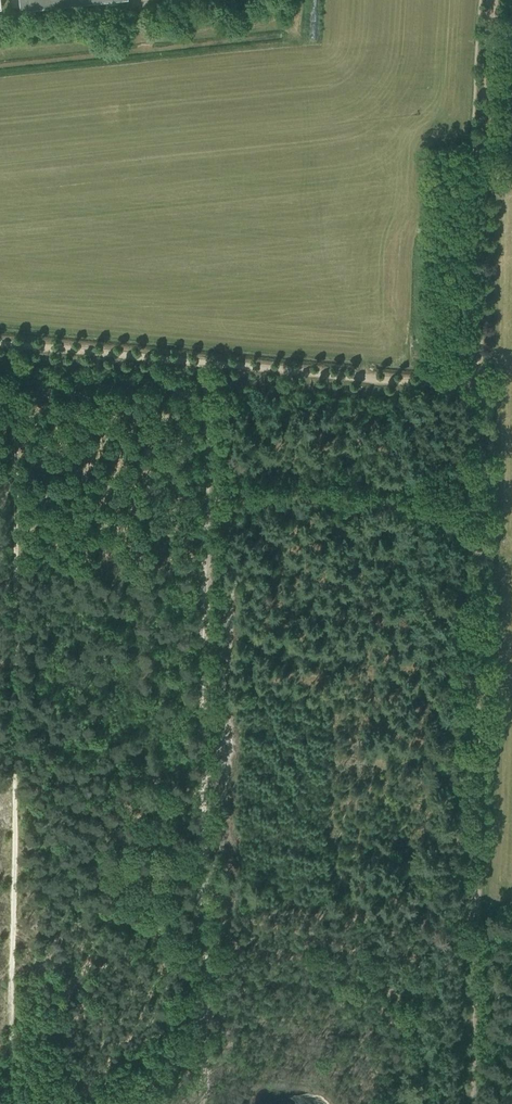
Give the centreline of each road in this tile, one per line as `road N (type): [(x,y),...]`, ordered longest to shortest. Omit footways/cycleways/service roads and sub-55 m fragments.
road 1 (track): [(202,1103),(207,499)]
road 2 (track): [(474,927),(477,518)]
road 3 (track): [(8,1103),(9,704)]
road 4 (track): [(9,704),(10,342)]
road 5 (track): [(481,388),(207,362)]
road 6 (track): [(481,388),(483,171)]
road 7 (track): [(207,362),(0,341)]
road 8 (track): [(471,1103),(474,927)]
road 9 (track): [(483,171),(491,0)]
road 10 (track): [(207,499),(207,362)]
road 11 (track): [(477,518),(481,388)]

